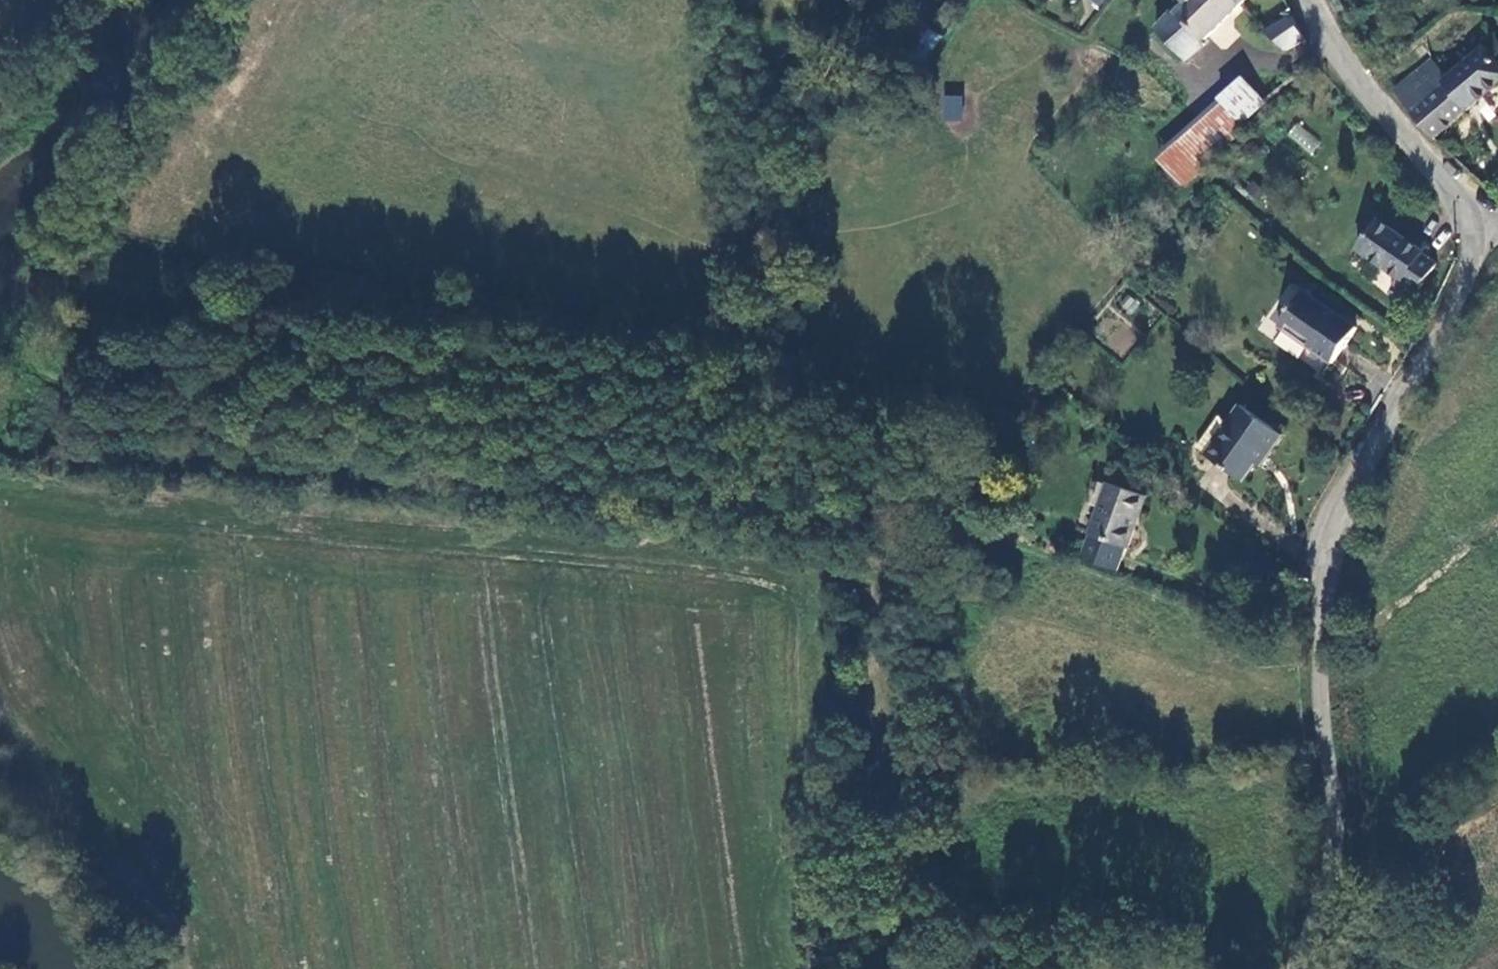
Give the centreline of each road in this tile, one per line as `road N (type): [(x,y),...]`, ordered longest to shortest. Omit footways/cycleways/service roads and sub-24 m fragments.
road 1 (unclassified): [(1307,0),(1332,45),(1451,186),(1470,221),(1471,267),(1357,495),(1331,567),(1321,727),(1336,823),(1326,884),(1292,968)]
road 2 (track): [(909,968),(918,773),(889,568)]

